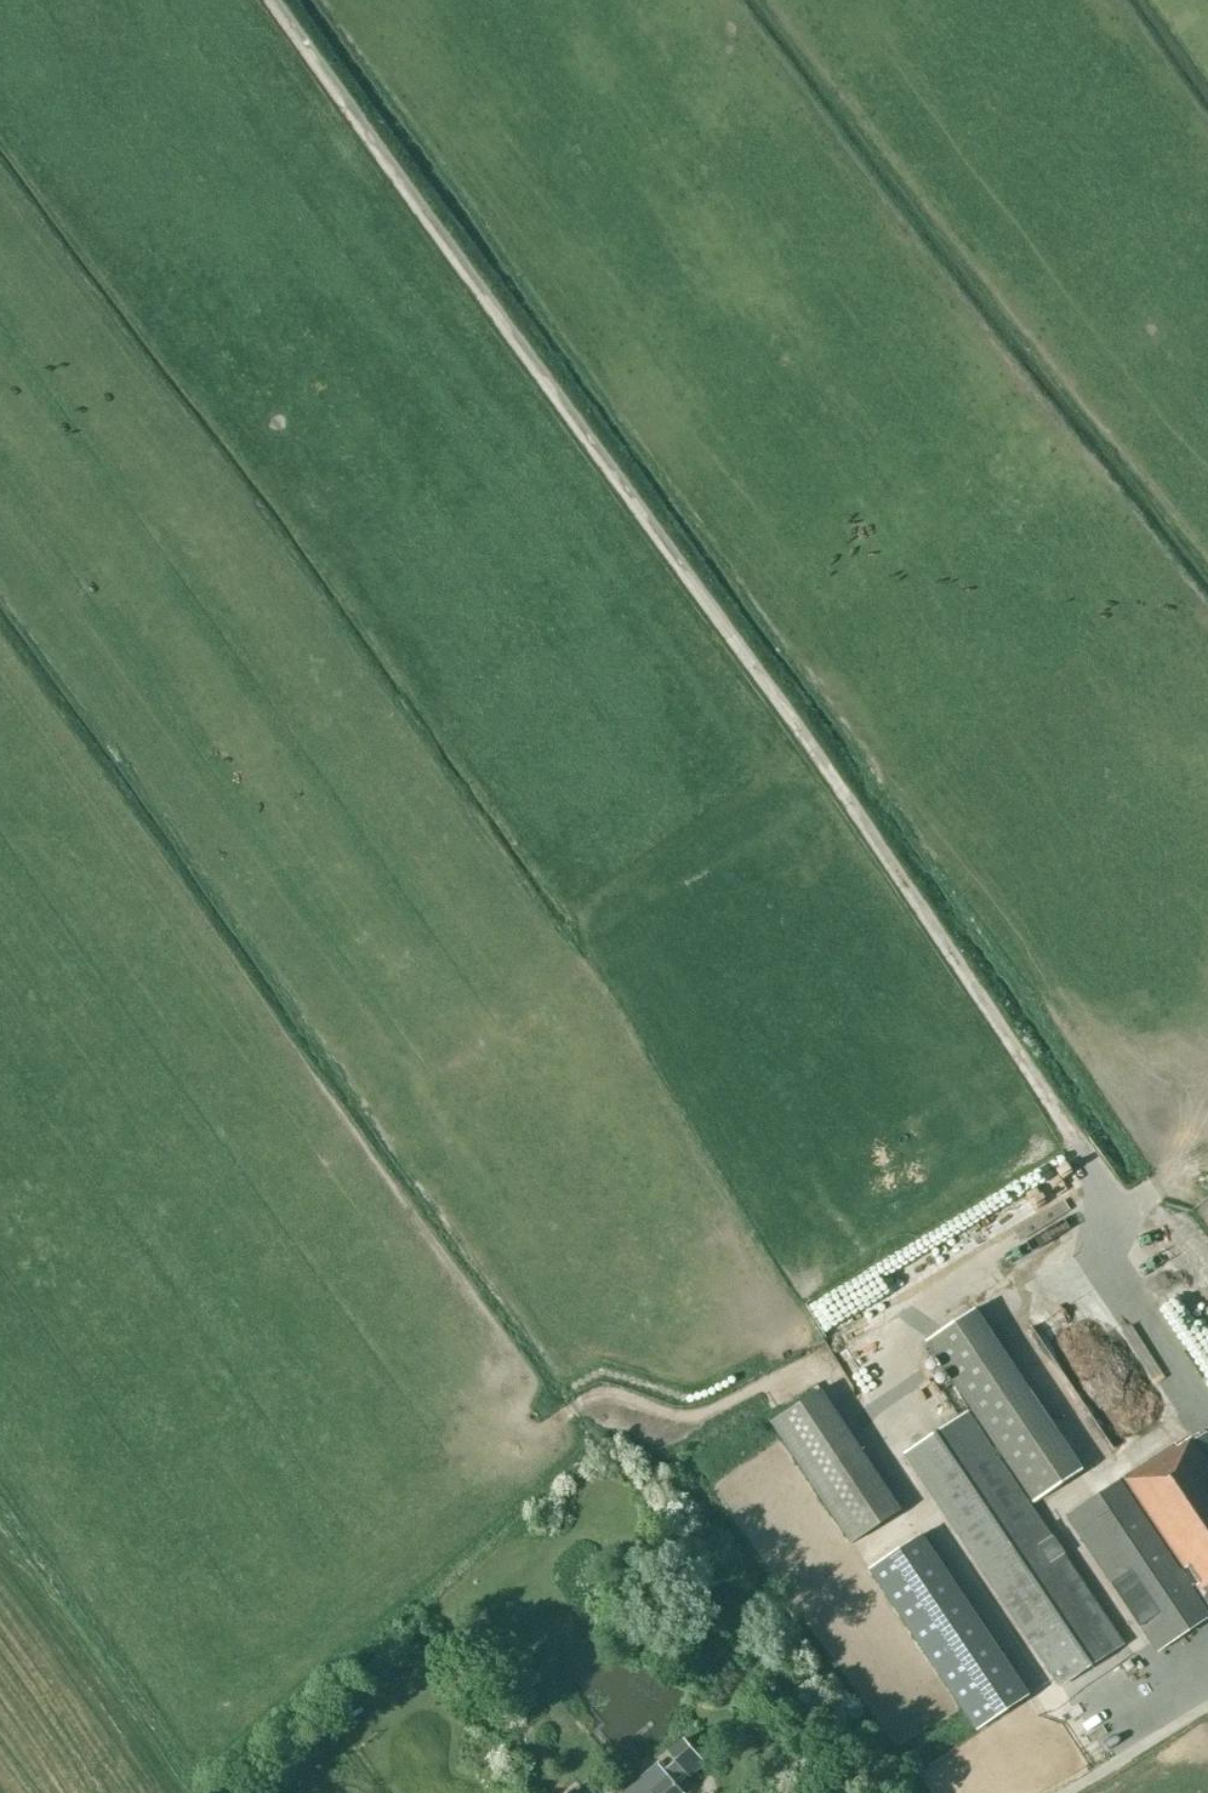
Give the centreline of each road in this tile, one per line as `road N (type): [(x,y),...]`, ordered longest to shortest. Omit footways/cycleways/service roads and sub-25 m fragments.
road 1 (track): [(1207,1410),(1101,1241),(1100,1179),(1085,1144),(268,0)]
road 2 (track): [(1100,1215),(702,1416),(678,1418),(594,1393),(553,1417)]
road 3 (track): [(106,1792),(120,1755),(119,1724),(0,1549)]

